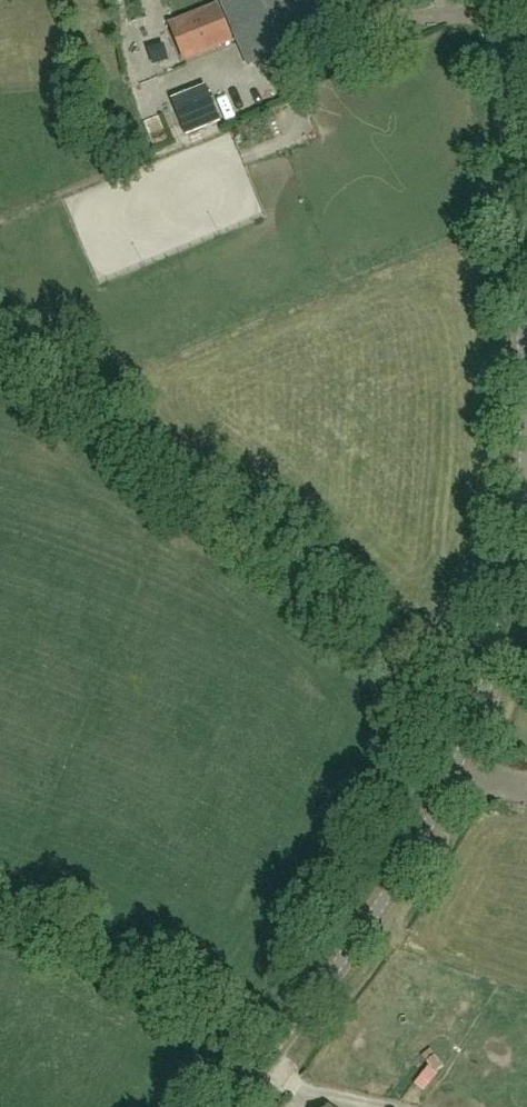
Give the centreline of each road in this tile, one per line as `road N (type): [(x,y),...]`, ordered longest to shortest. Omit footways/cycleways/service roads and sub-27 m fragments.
road 1 (unclassified): [(247,1106),(355,974),(423,860),(482,735),(510,616),(526,397),(496,0)]

